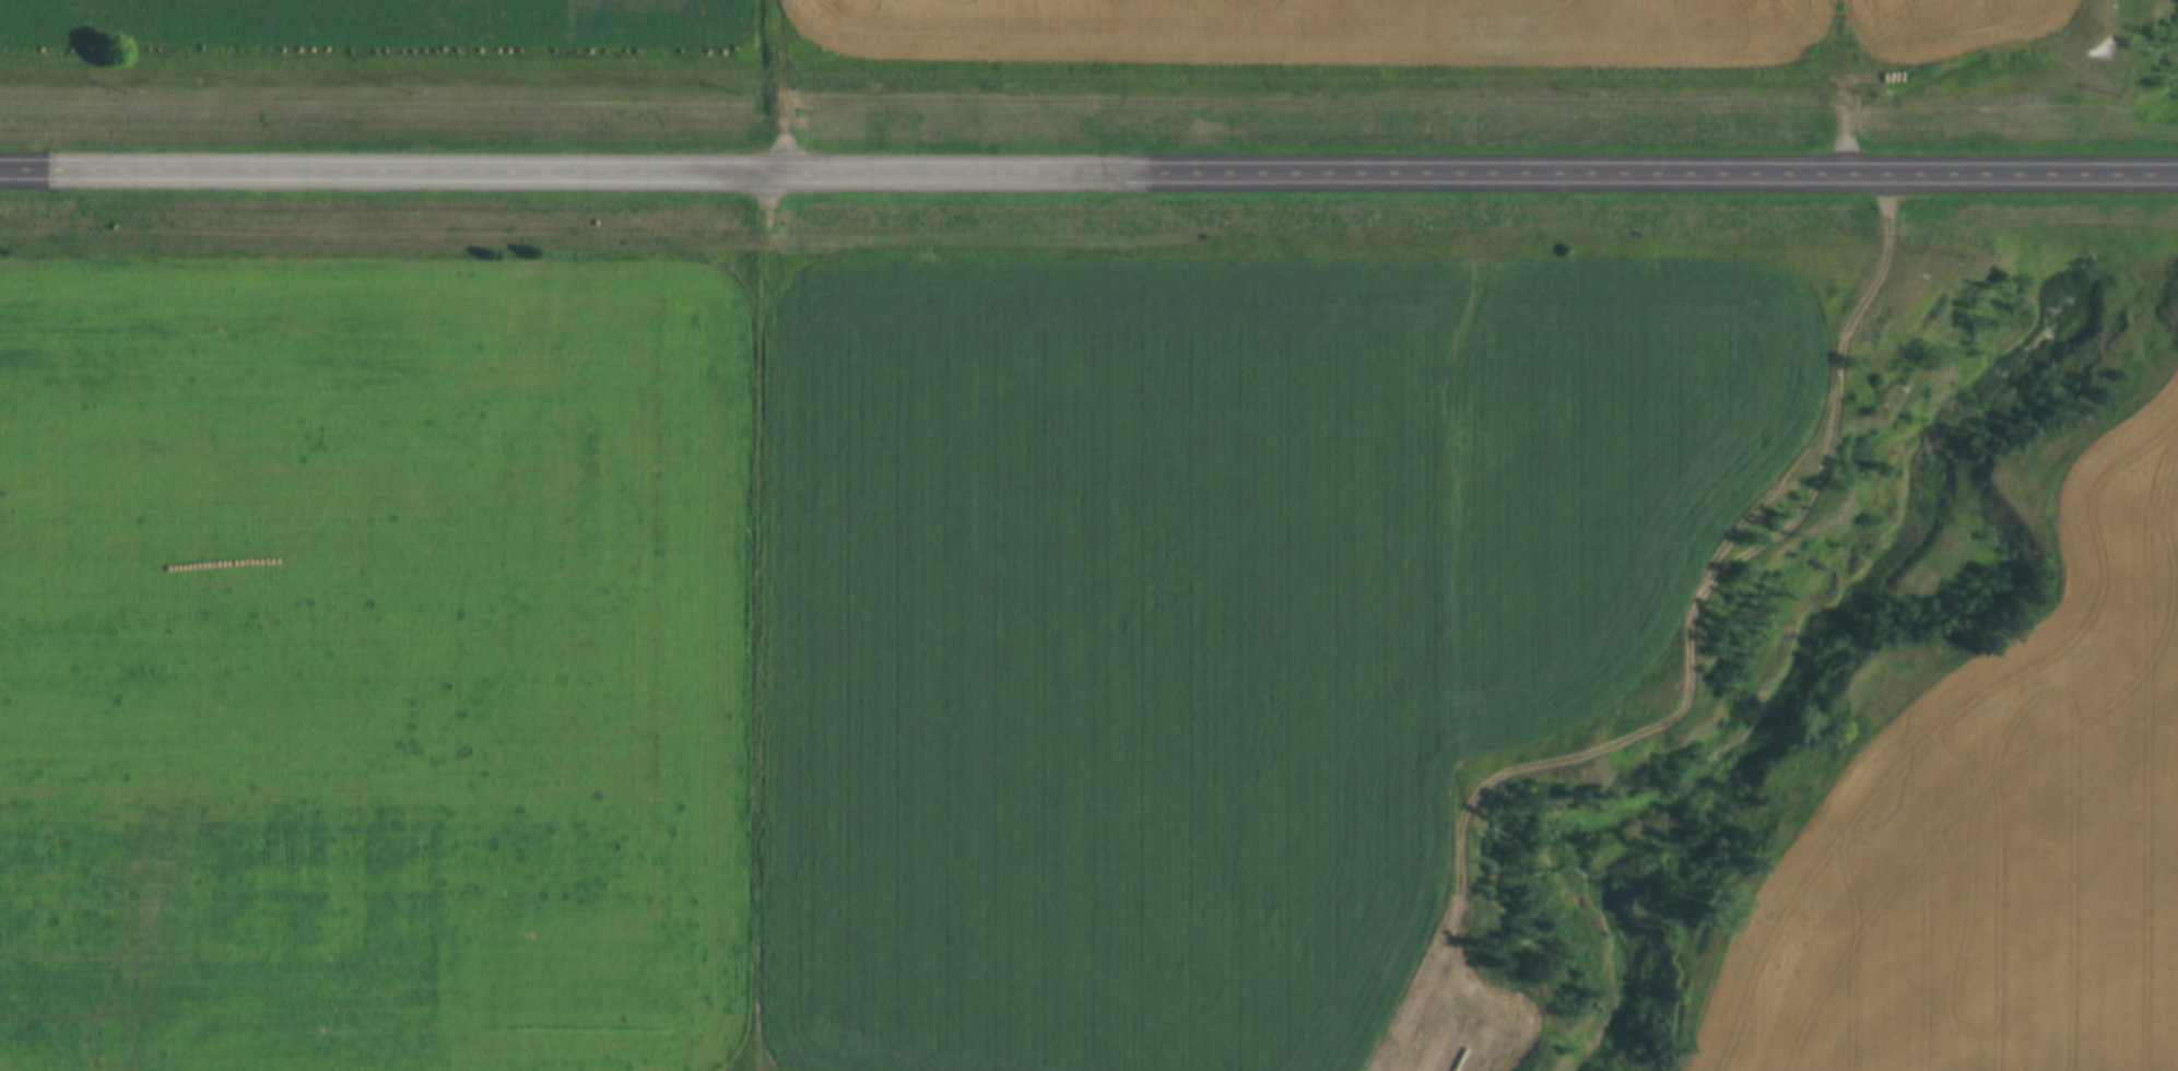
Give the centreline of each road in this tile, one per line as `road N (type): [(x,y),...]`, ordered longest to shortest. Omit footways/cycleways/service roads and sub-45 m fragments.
road 1 (primary): [(2177,169),(0,165)]
road 2 (track): [(1888,169),(1887,259),(1835,352),(1835,404),(1813,490),(1787,529),(1696,597),(1679,707),(1656,726),(1600,745),(1486,773),(1461,798),(1458,927),(1383,1070)]

